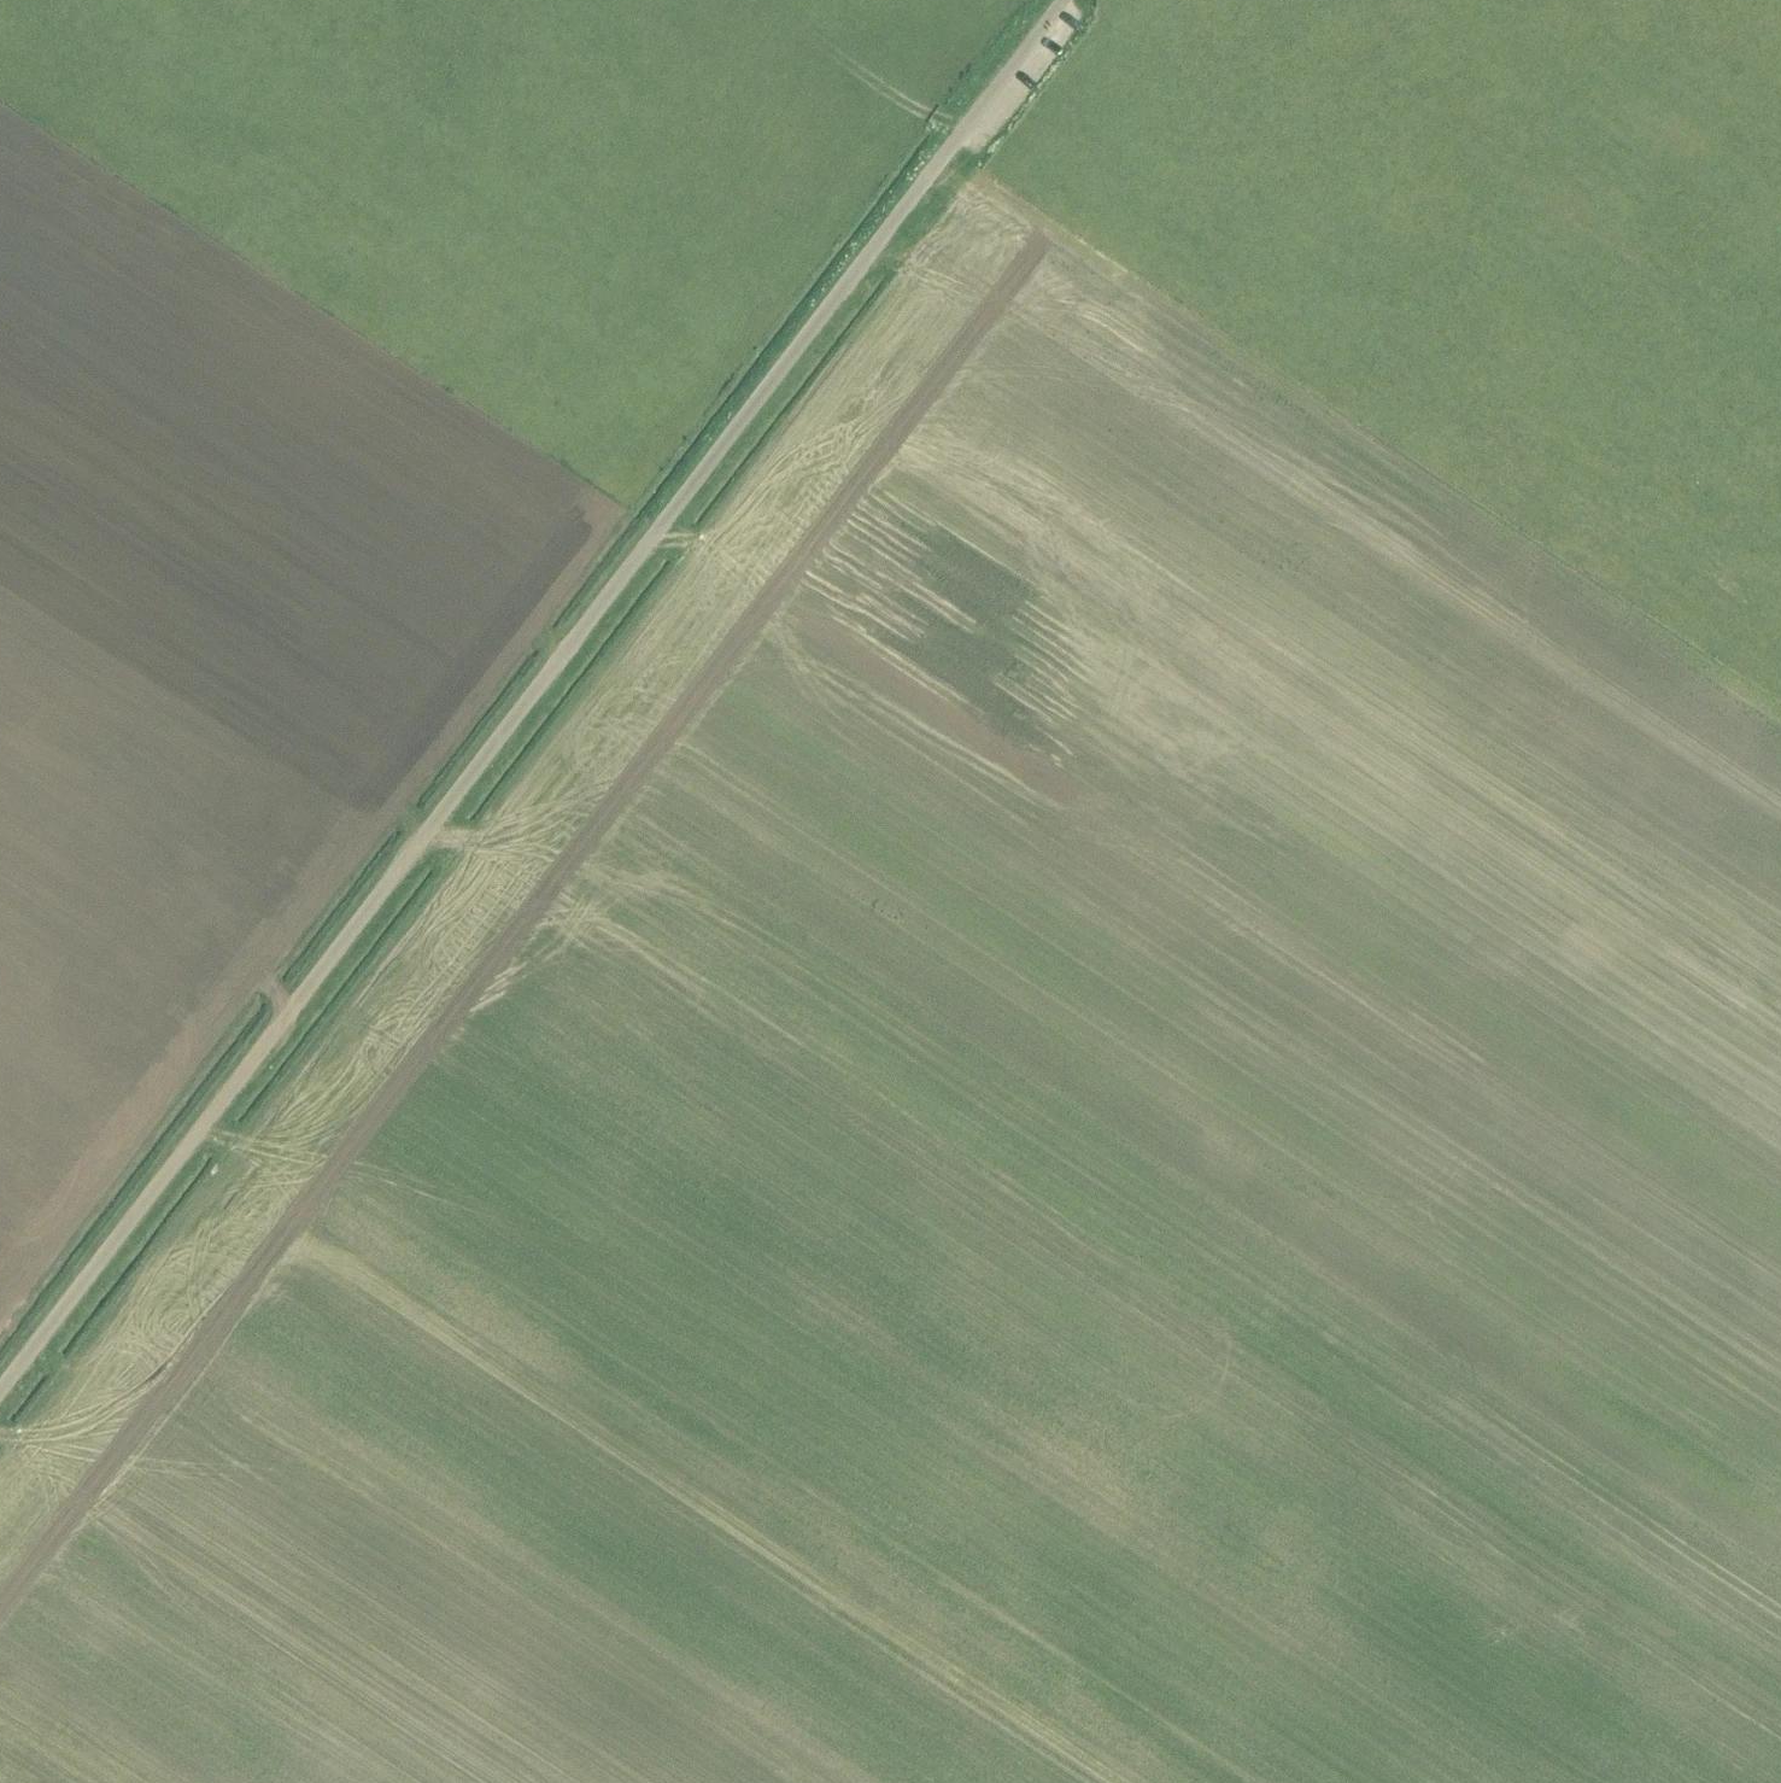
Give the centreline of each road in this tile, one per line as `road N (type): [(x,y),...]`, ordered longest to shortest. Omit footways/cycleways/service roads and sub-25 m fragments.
road 1 (unclassified): [(0,1393),(1063,0)]

